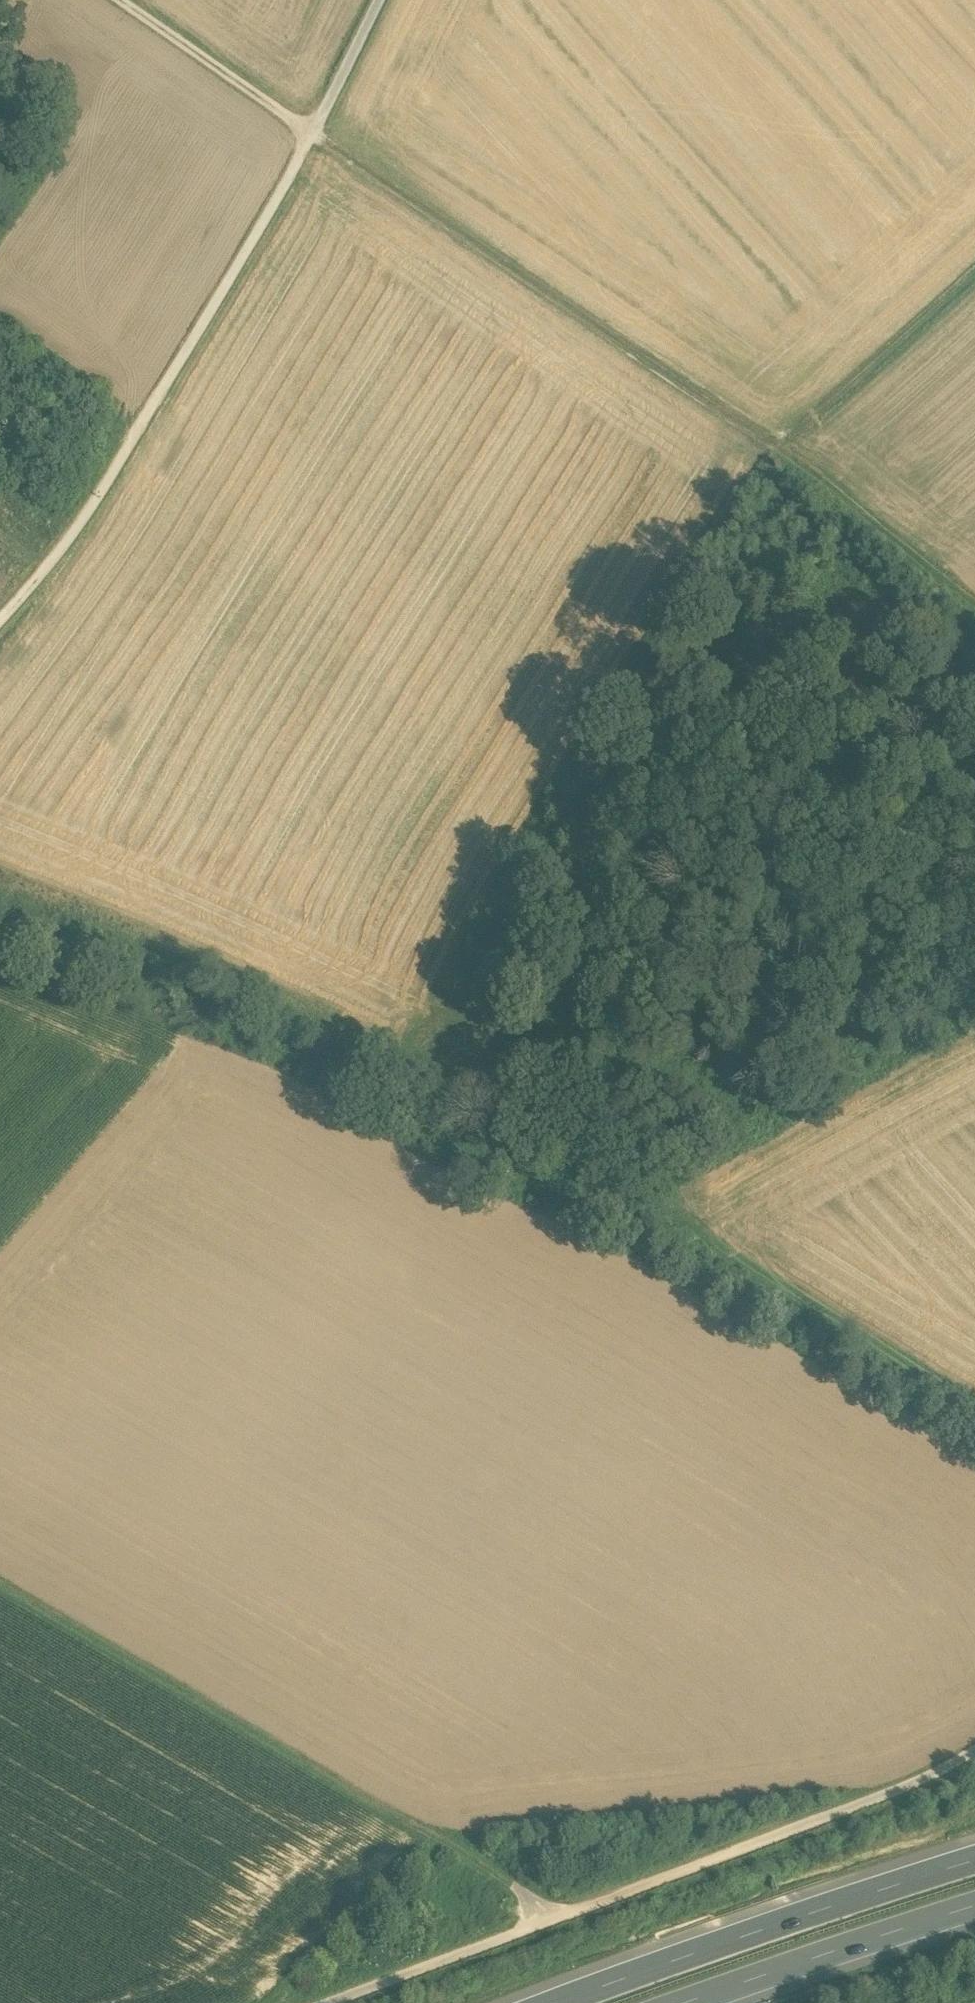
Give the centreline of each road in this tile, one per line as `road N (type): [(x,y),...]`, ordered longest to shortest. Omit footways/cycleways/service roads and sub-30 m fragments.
road 1 (track): [(0,1585),(561,1916)]
road 2 (track): [(395,1980),(937,1777),(974,1755)]
road 3 (track): [(0,629),(58,556),(312,131)]
road 4 (motorway): [(974,1872),(602,2002)]
road 5 (track): [(974,1046),(681,1193)]
road 6 (motorway): [(694,2002),(974,1907)]
road 7 (track): [(312,131),(120,0)]
road 8 (track): [(974,602),(797,461)]
road 9 (track): [(312,131),(376,0)]

